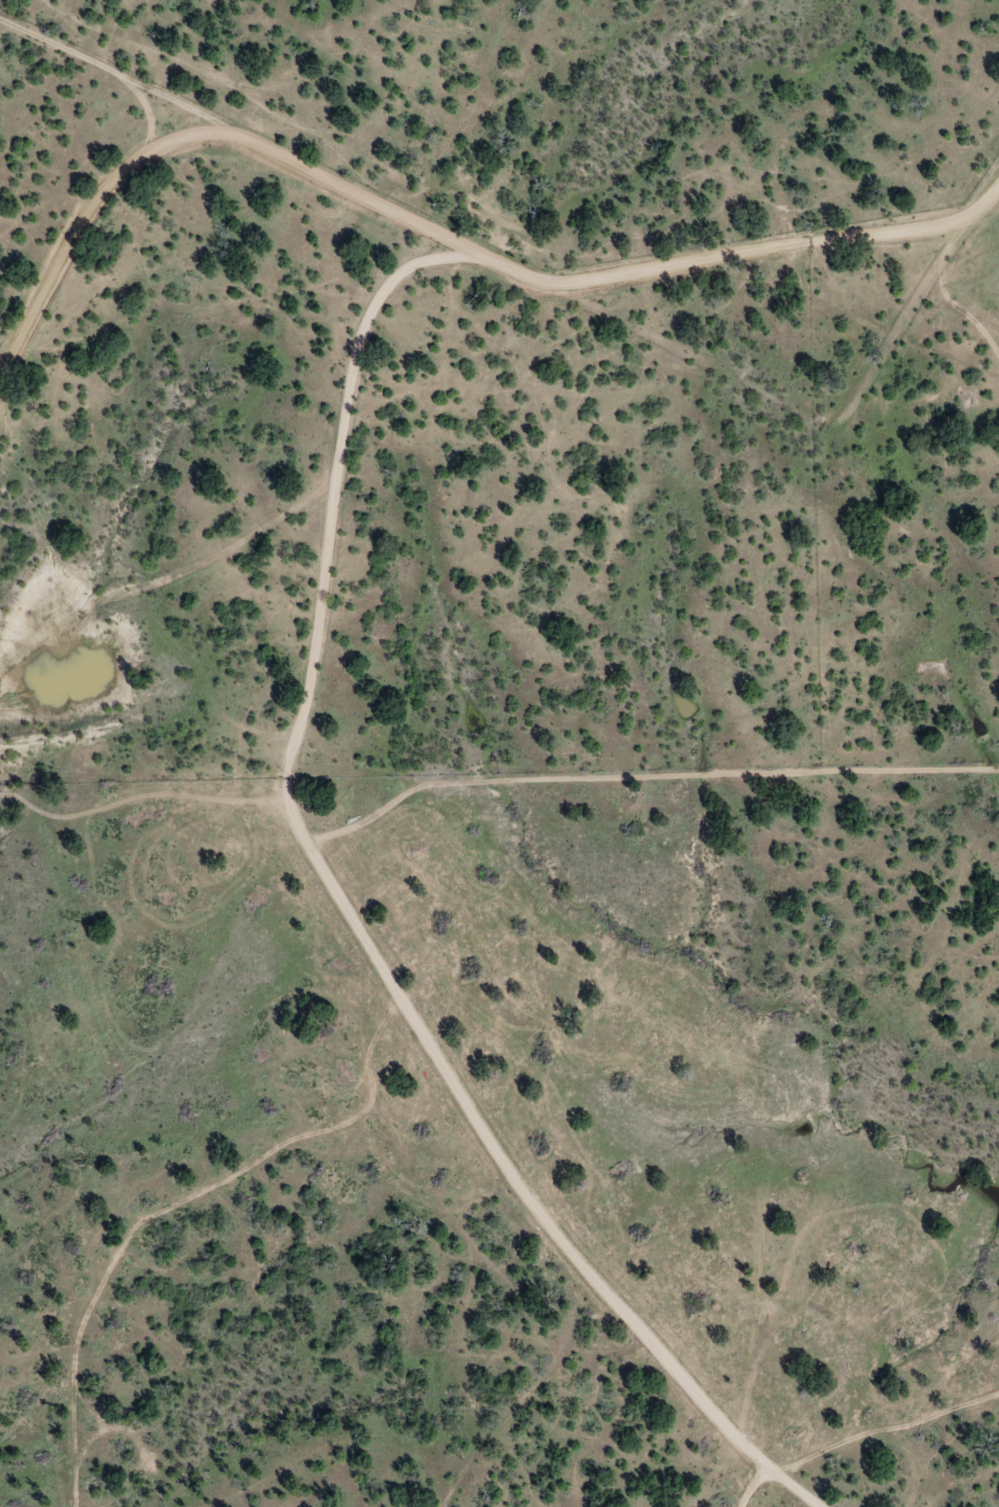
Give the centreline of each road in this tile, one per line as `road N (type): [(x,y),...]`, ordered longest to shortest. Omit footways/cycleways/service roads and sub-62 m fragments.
road 1 (track): [(817,1506),(767,1473),(543,1219),(414,1024),(291,810),(290,756),(309,688),(363,336),(381,294),(405,271),(480,256)]
road 2 (residential): [(0,378),(96,200),(142,157),(200,135),(247,141),(549,283),(937,227),(968,216),(998,186)]
road 3 (track): [(142,157),(149,122),(134,90),(0,16)]

